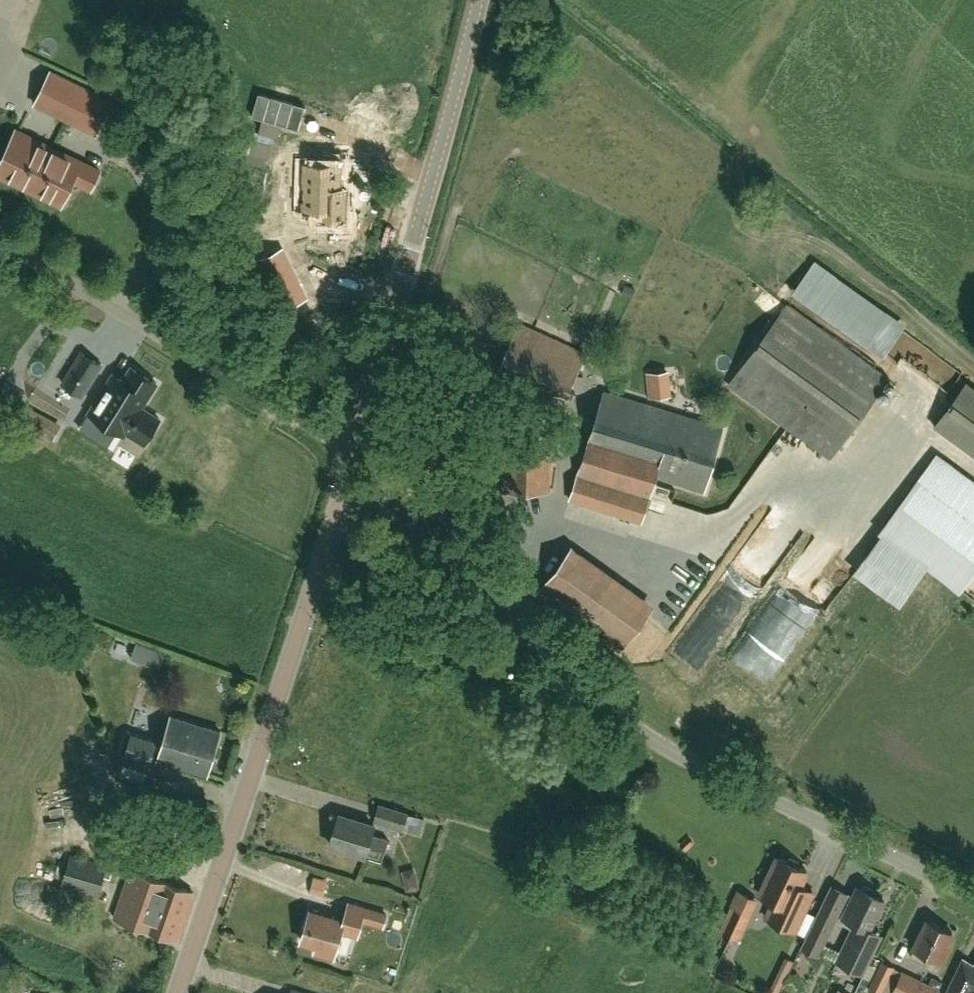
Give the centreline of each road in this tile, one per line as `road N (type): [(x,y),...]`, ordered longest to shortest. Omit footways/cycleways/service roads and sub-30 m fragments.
road 1 (unclassified): [(973,898),(660,744),(389,504),(345,481)]
road 2 (tertiary): [(176,992),(345,481)]
road 3 (tertiary): [(356,446),(478,0)]
road 4 (unclassified): [(356,446),(0,237)]

